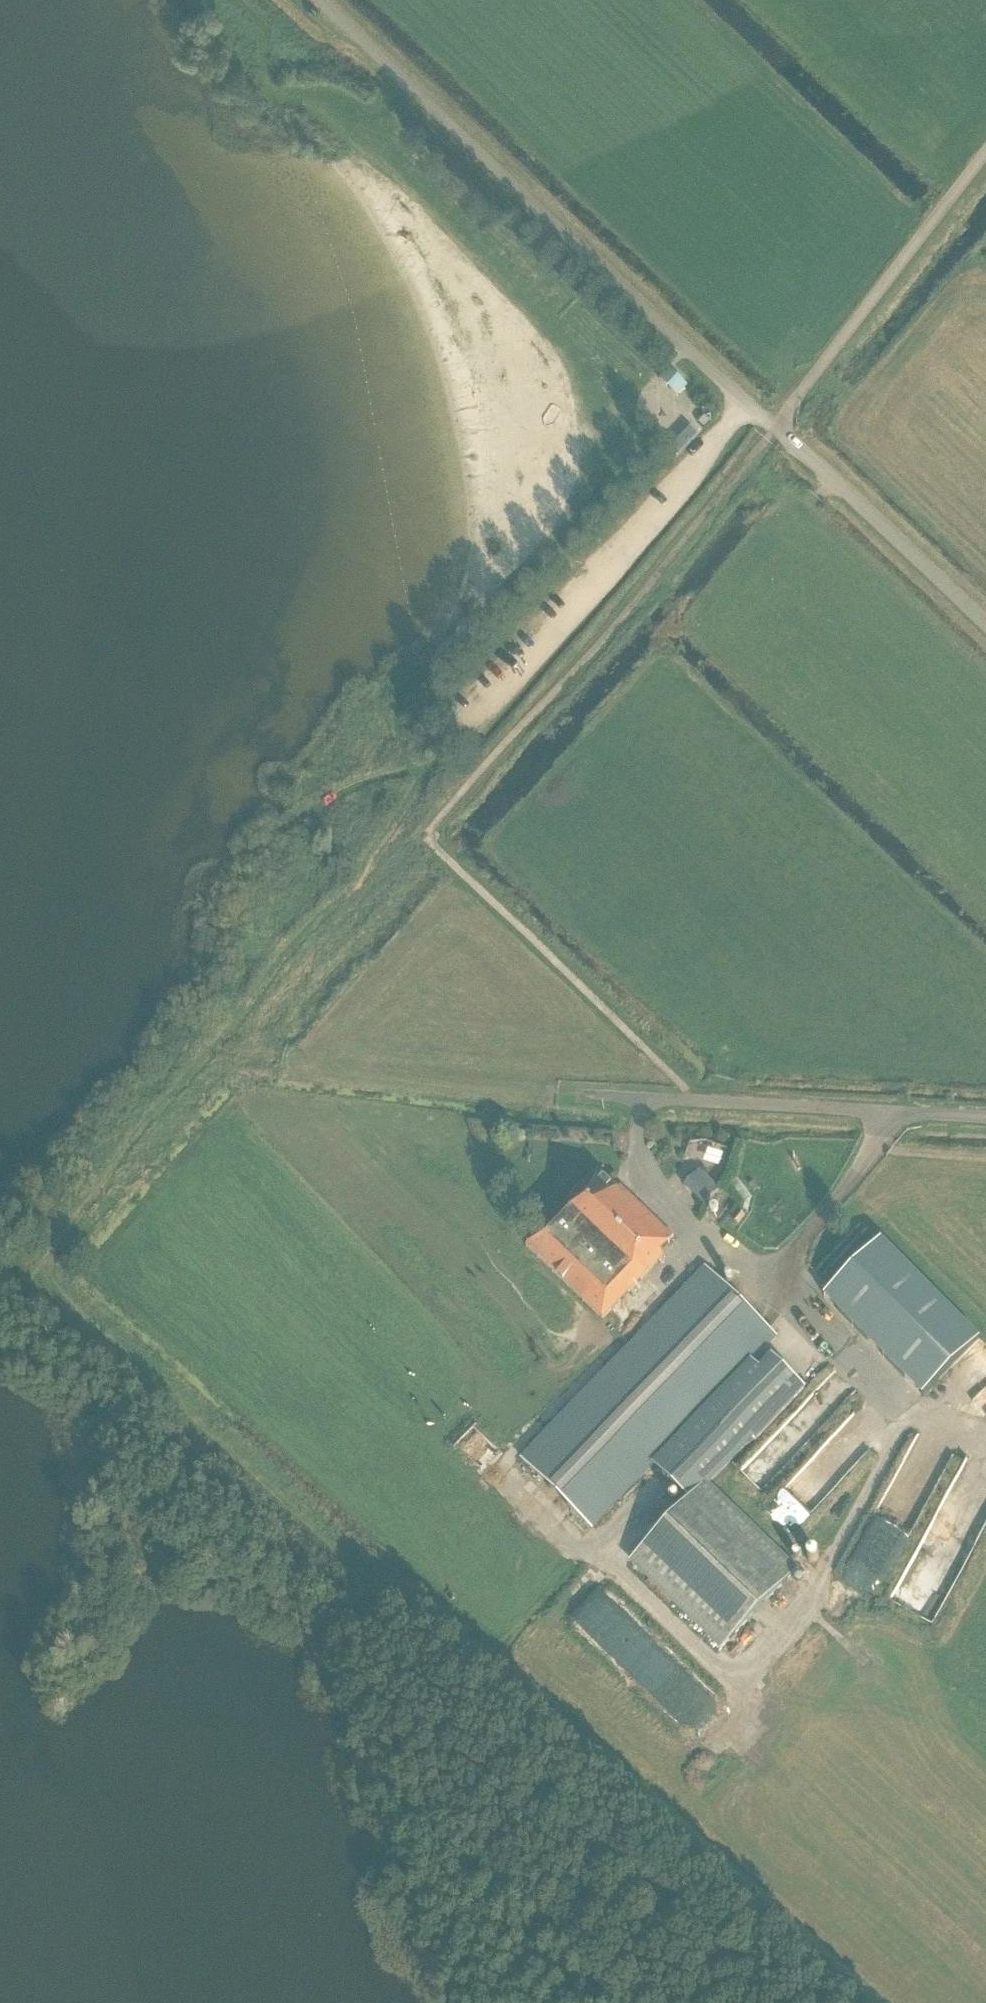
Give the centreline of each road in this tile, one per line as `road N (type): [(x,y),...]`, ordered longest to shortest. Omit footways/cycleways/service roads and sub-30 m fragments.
road 1 (unclassified): [(985,627),(325,0)]
road 2 (unclassified): [(985,1118),(551,1088)]
road 3 (track): [(740,394),(687,476),(469,724)]

